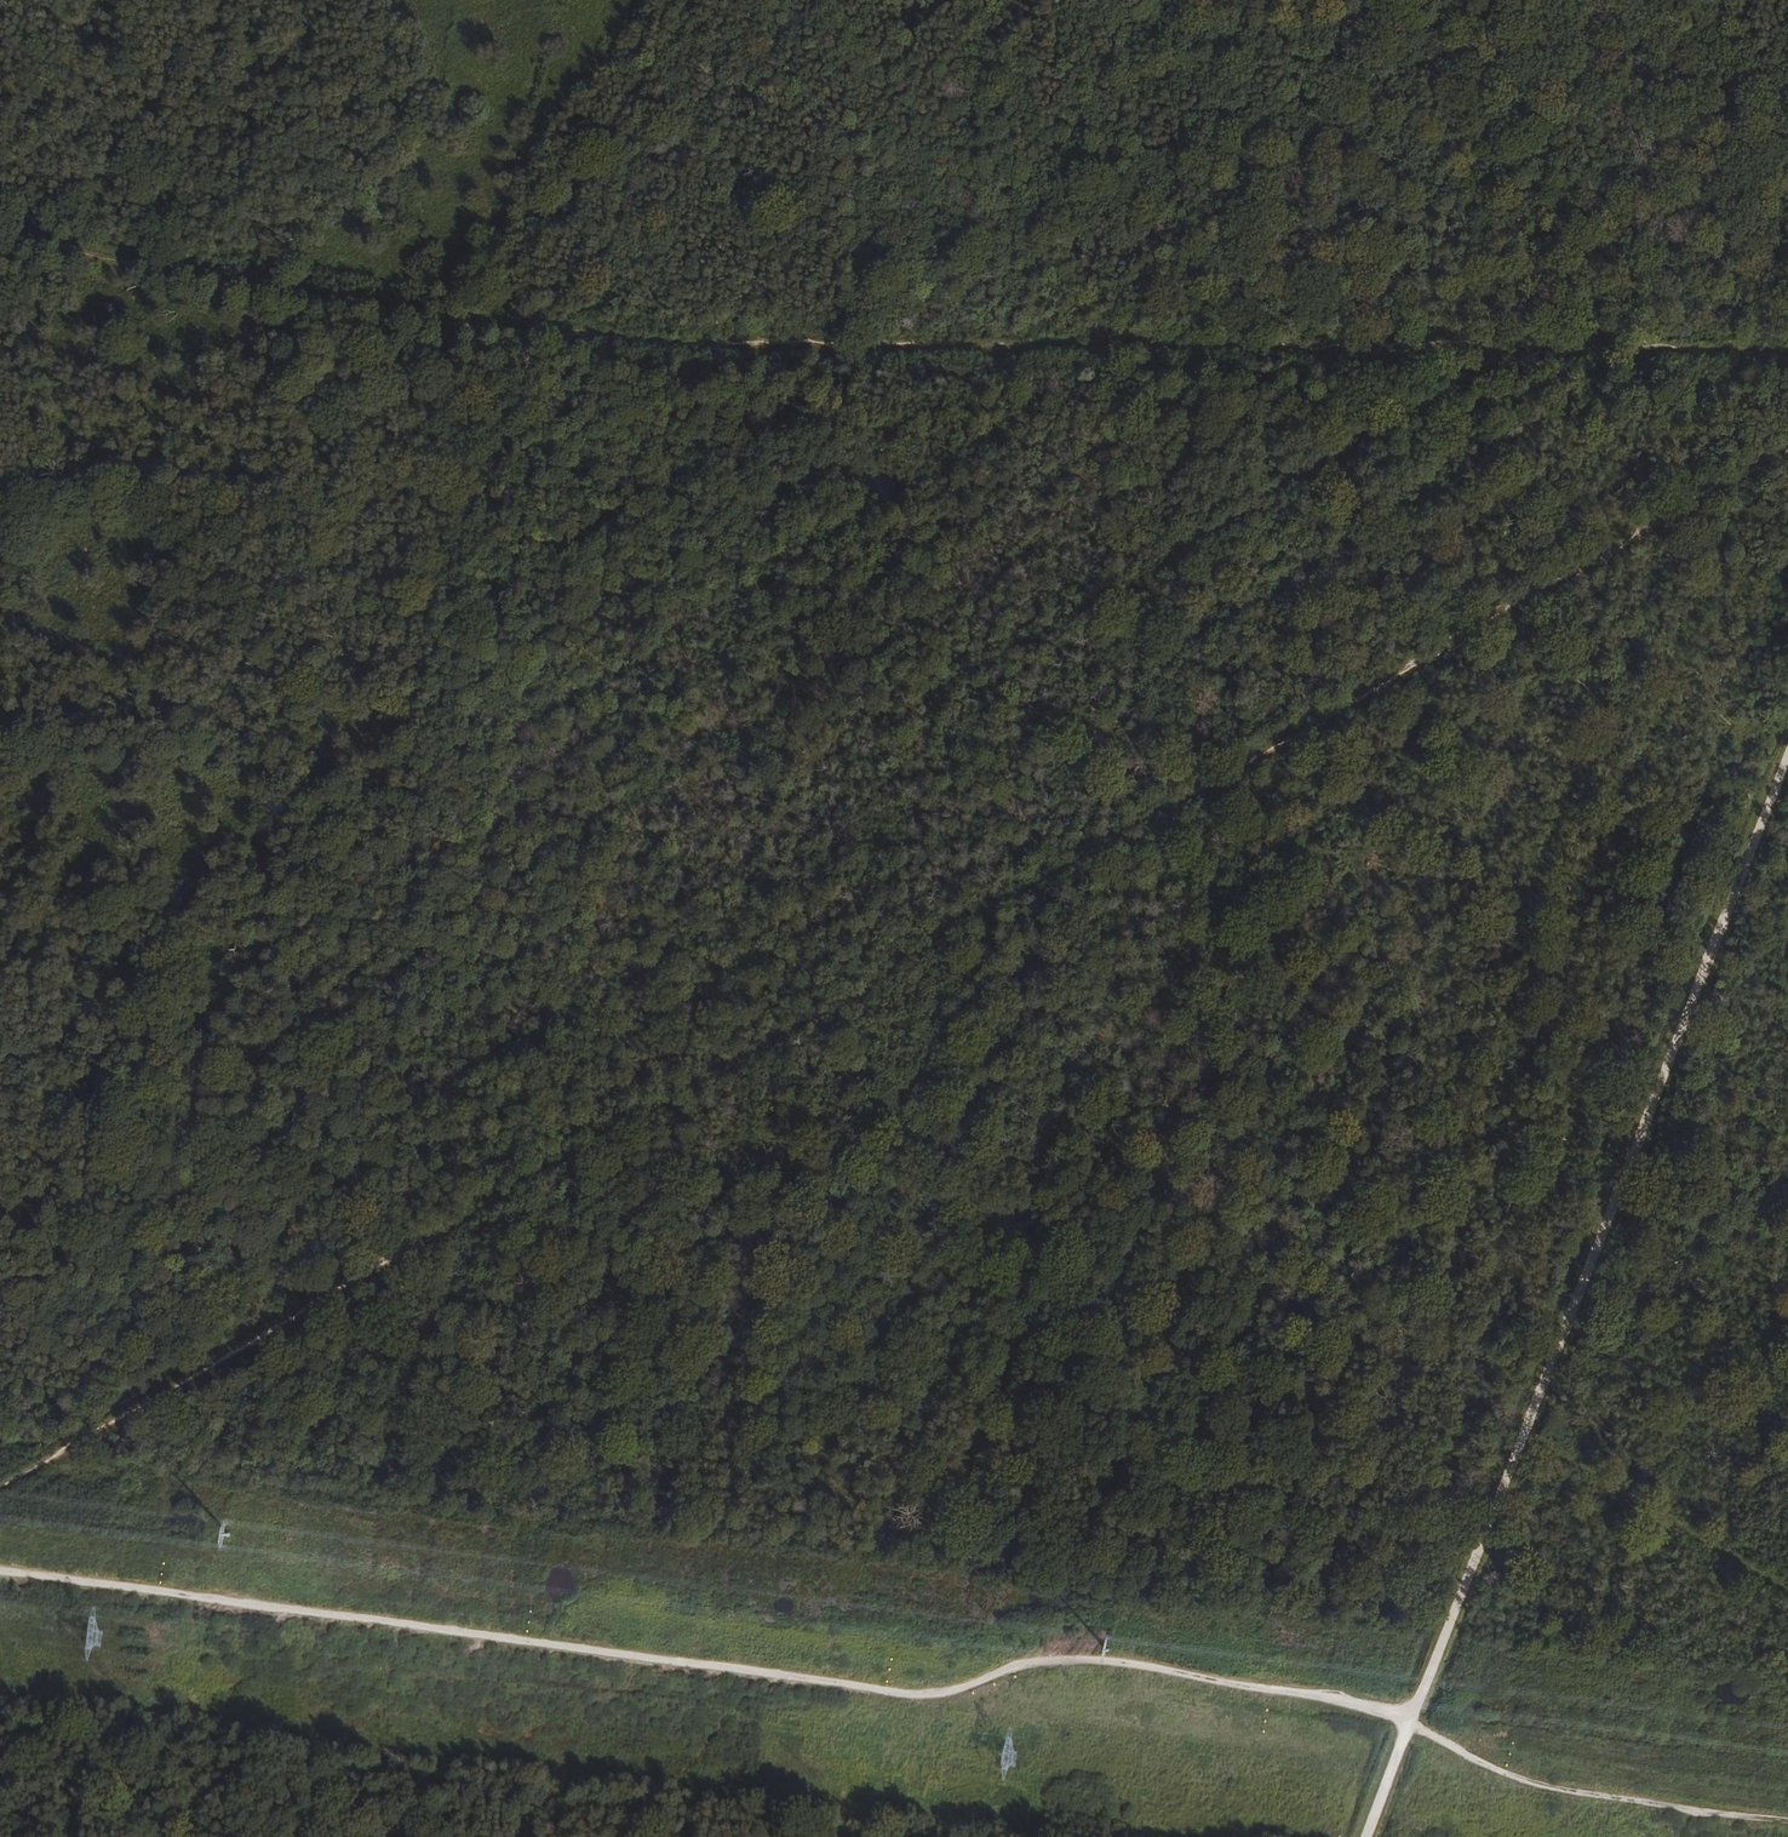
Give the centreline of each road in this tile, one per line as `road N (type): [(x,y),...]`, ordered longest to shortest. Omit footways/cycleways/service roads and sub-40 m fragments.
road 1 (track): [(1407,1733),(1084,1670),(1032,1676),(948,1706),(898,1707),(0,1585)]
road 2 (track): [(1407,1733),(1787,745)]
road 3 (track): [(1407,1733),(1502,1782),(1551,1798),(1787,1833)]
road 4 (track): [(0,1499),(316,1315)]

